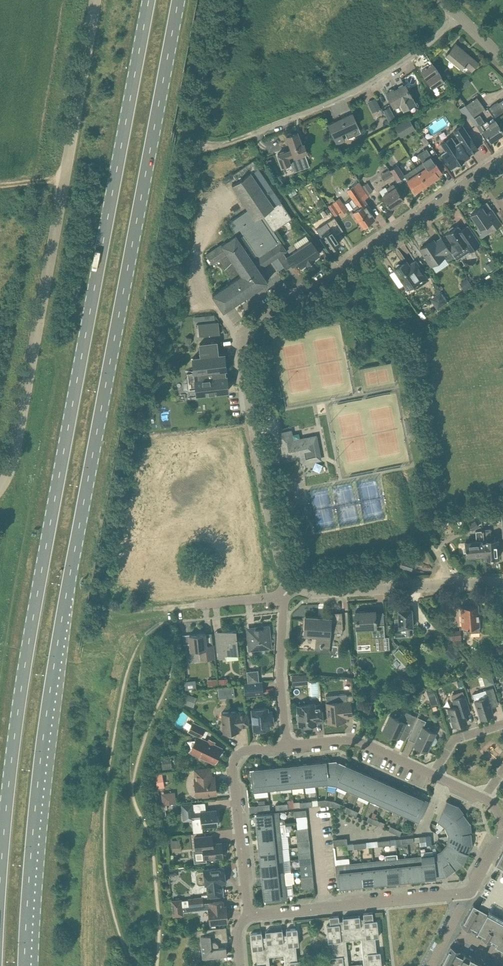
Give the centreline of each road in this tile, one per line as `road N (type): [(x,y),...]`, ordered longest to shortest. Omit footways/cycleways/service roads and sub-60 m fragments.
road 1 (primary): [(26,965),(57,658),(180,0)]
road 2 (primary): [(149,0),(26,658),(0,891)]
road 3 (residential): [(294,587),(269,514),(242,343),(258,322),(502,161)]
road 4 (unclassified): [(0,475),(17,435),(94,0)]
road 5 (residential): [(201,147),(255,133),(367,84),(459,17)]
road 6 (residential): [(251,916),(472,893)]
road 7 (residential): [(251,916),(233,765),(243,751),(288,745)]
road 8 (residential): [(294,587),(317,593),(502,583)]
road 9 (residential): [(288,745),(354,741),(434,774)]
road 10 (residential): [(288,745),(284,596)]

